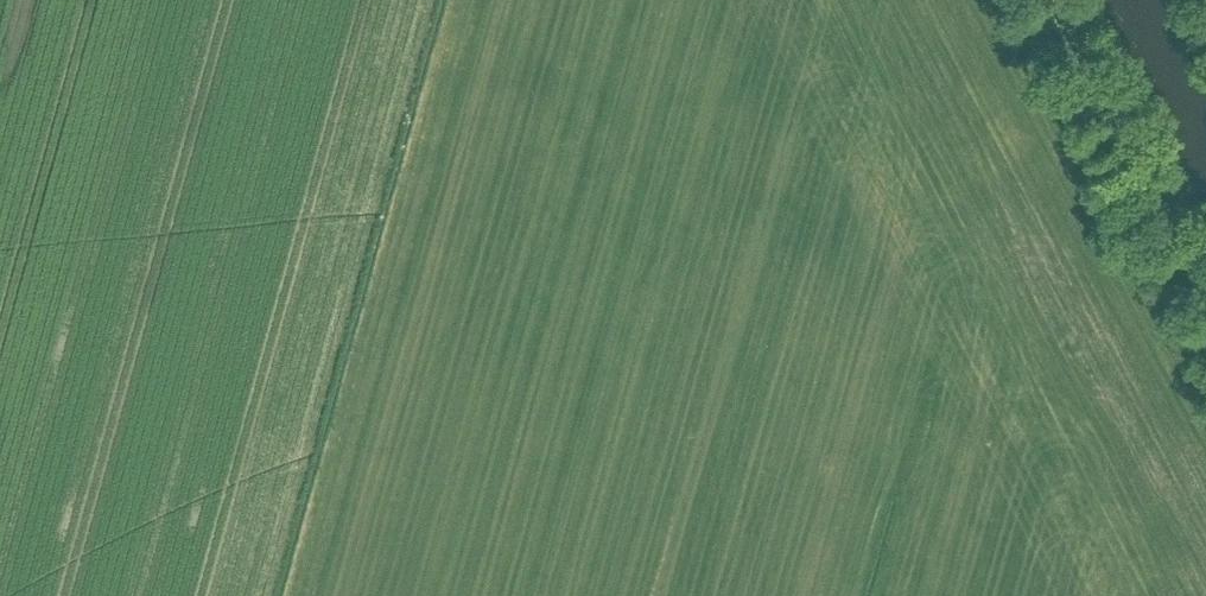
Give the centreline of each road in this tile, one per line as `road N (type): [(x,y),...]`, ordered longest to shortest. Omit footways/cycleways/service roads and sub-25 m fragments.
road 1 (track): [(1056,0),(1205,294)]

